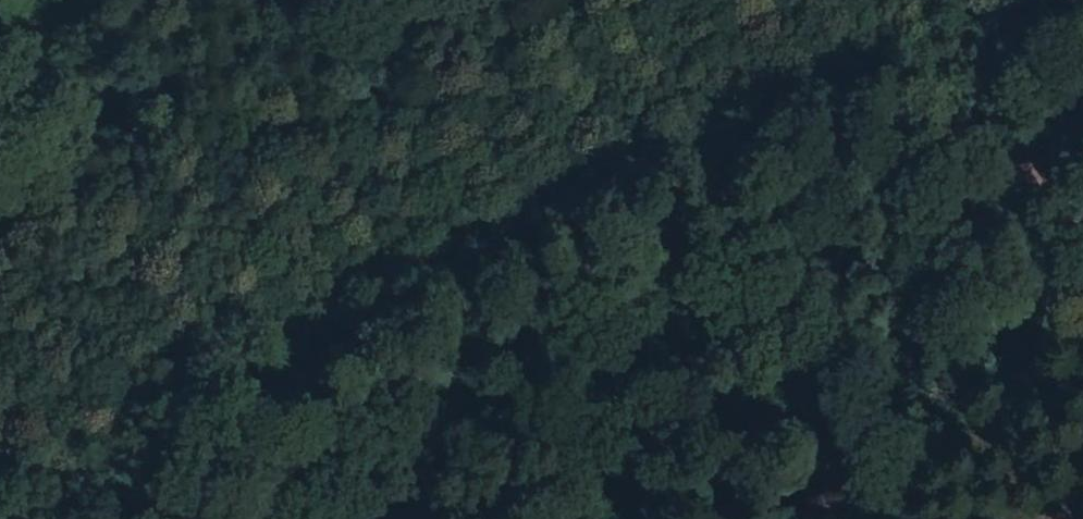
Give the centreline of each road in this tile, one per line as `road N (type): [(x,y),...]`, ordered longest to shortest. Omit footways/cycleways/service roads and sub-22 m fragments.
road 1 (track): [(224,518),(303,441),(786,188),(1001,120),(1082,66)]
road 2 (track): [(591,0),(321,224),(119,426),(94,518)]
road 3 (track): [(1082,228),(745,518)]

